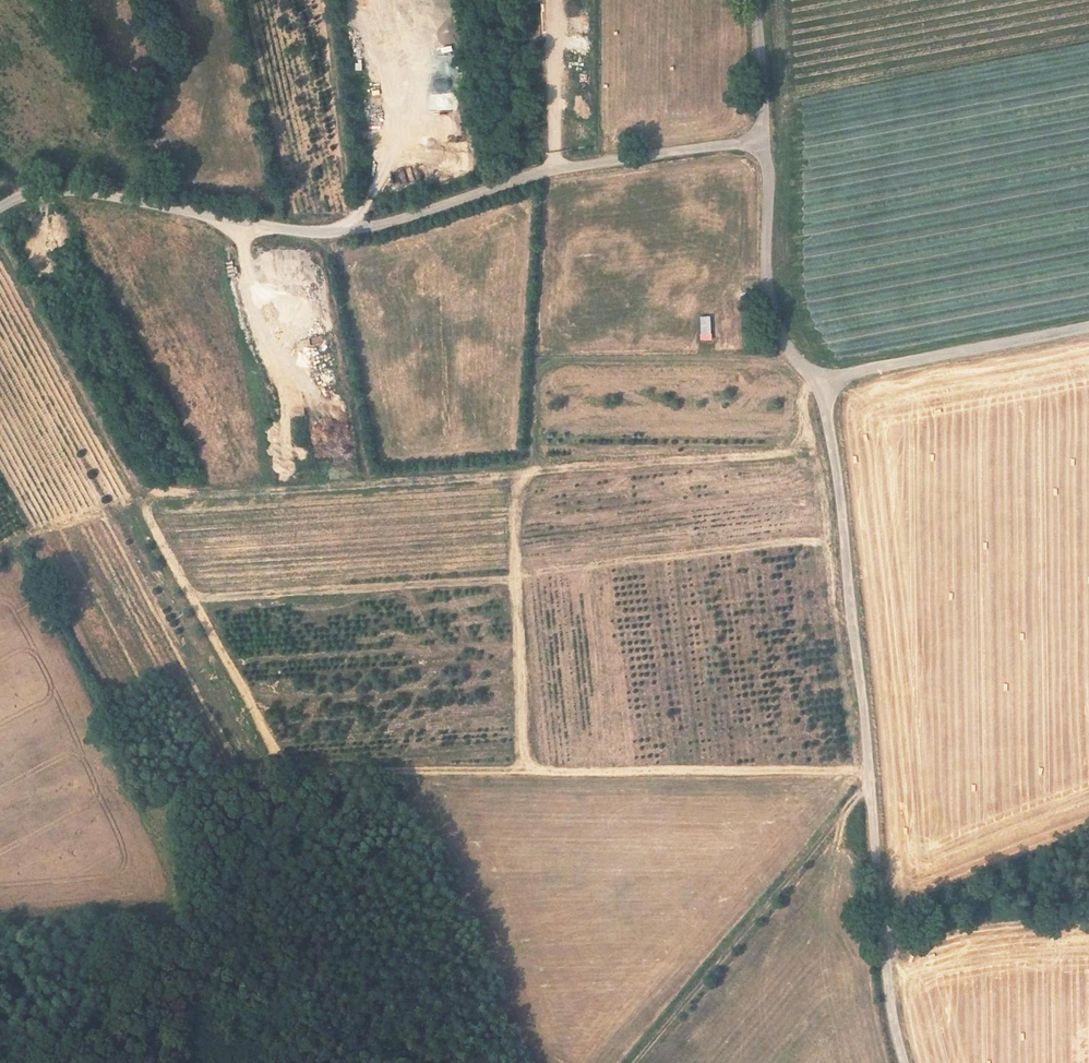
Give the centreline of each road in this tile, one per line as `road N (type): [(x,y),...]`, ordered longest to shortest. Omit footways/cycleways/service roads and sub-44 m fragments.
road 1 (track): [(530,471),(155,495),(145,507),(280,759),(293,764),(869,773)]
road 2 (unclassified): [(763,138),(769,298),(787,348),(821,380),(836,467),(889,989),(904,1062)]
road 3 (unclassified): [(0,208),(65,190),(285,229),(342,231),(522,177),(763,138)]
road 4 (track): [(524,770),(512,498),(520,481),(530,471),(788,453),(802,445),(805,394),(821,380)]
road 5 (track): [(634,1062),(870,782)]
road 6 (track): [(1088,328),(881,374),(821,380)]
road 7 (unclassified): [(757,0),(763,138)]

